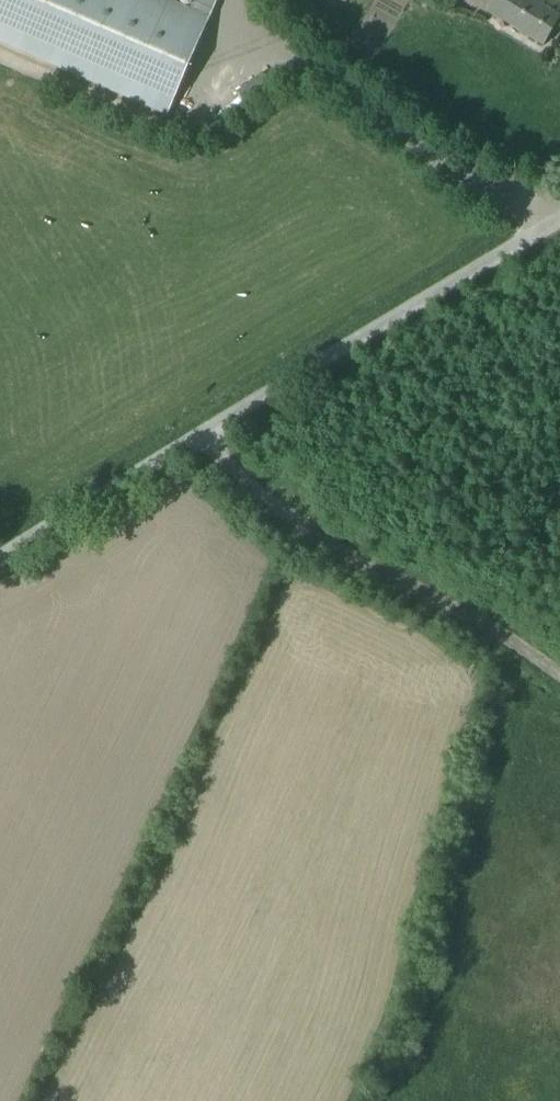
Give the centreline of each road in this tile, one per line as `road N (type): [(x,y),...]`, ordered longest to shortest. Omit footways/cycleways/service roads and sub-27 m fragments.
road 1 (unclassified): [(559,216),(0,560)]

